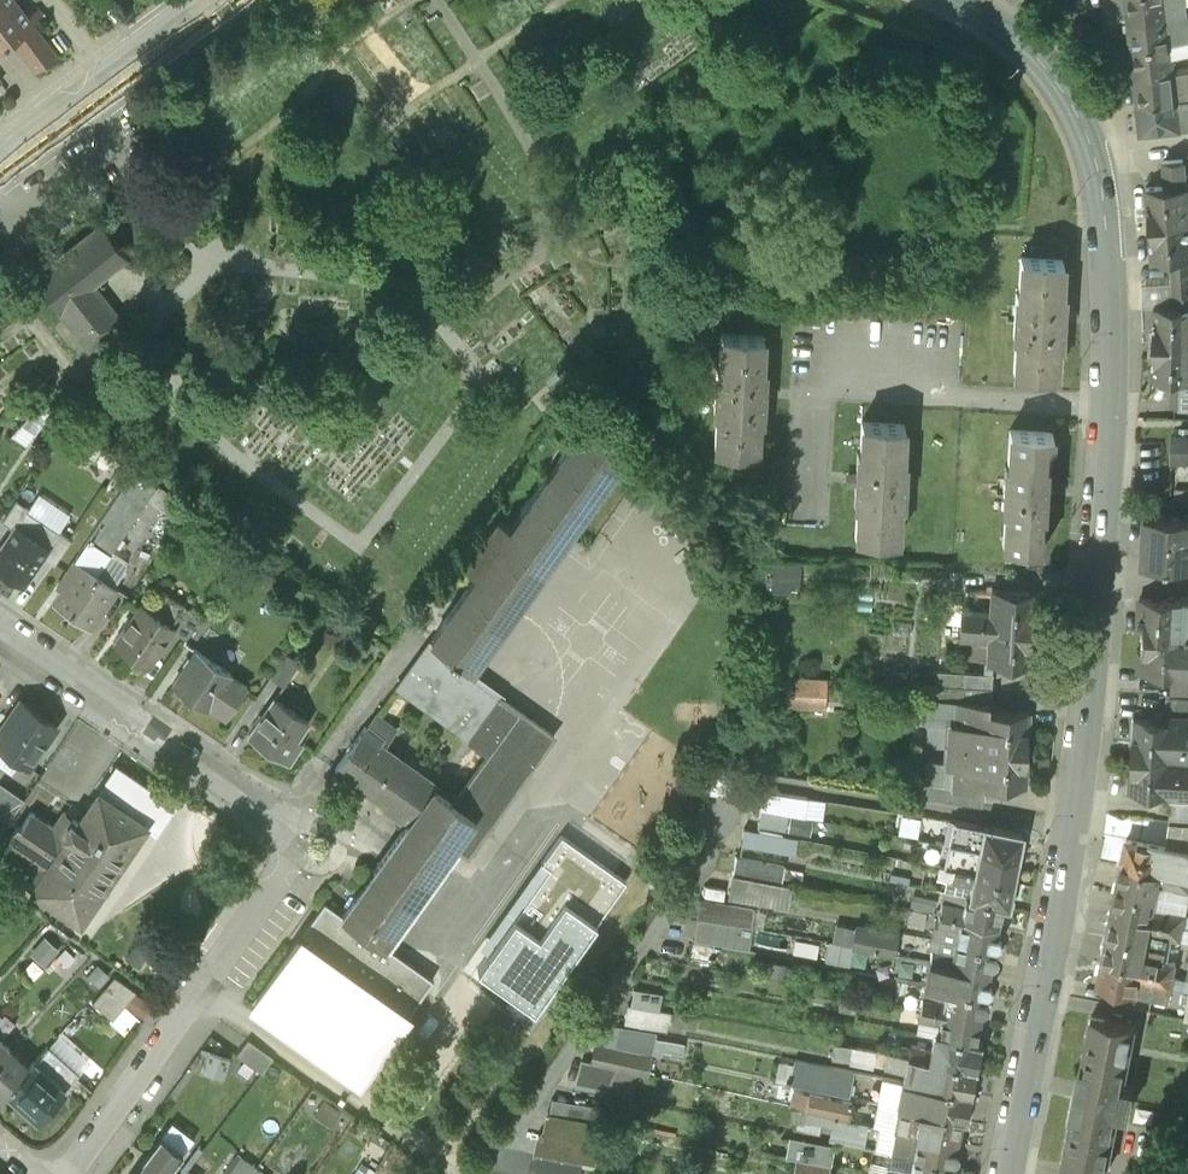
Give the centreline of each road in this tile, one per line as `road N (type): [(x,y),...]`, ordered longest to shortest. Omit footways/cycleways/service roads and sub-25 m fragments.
road 1 (secondary): [(1004,1173),(1071,832),(1096,627),(1112,346),(1094,151),(1038,59),(954,0)]
road 2 (residential): [(0,628),(278,817)]
road 3 (residential): [(62,1173),(194,997)]
road 4 (residential): [(294,850),(194,997)]
road 5 (residential): [(294,850),(311,863),(330,863),(336,832),(316,820),(278,817)]
road 6 (residential): [(0,153),(107,75)]
road 7 (residential): [(107,75),(208,0)]

